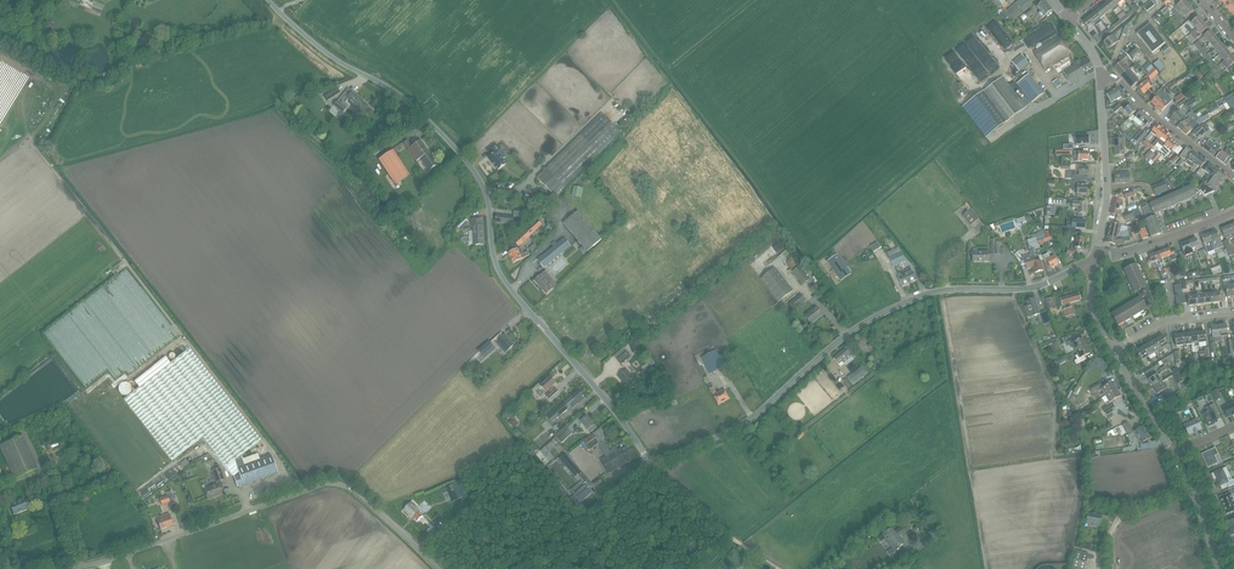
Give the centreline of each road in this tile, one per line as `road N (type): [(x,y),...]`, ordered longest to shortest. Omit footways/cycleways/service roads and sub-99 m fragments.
road 1 (unclassified): [(651,464),(505,281),(486,193),(470,165),(400,95),(328,54),(269,0)]
road 2 (tertiary): [(651,464),(747,422),(849,333),(905,303),(954,290),(1033,288),(1095,260)]
road 3 (unclassified): [(439,568),(359,495),(332,483),(72,568)]
road 4 (tertiary): [(1095,260),(1107,204),(1100,77)]
road 5 (residential): [(1233,176),(1121,81),(1100,77)]
road 6 (tertiary): [(519,568),(651,464)]
road 7 (unclassified): [(651,464),(777,568)]
road 8 (tertiary): [(1095,260),(1233,212)]
road 9 (residential): [(1112,351),(1165,322),(1233,312)]
road 10 (tertiary): [(1219,568),(1174,455)]
road 11 (tertiary): [(1174,455),(1112,351)]

